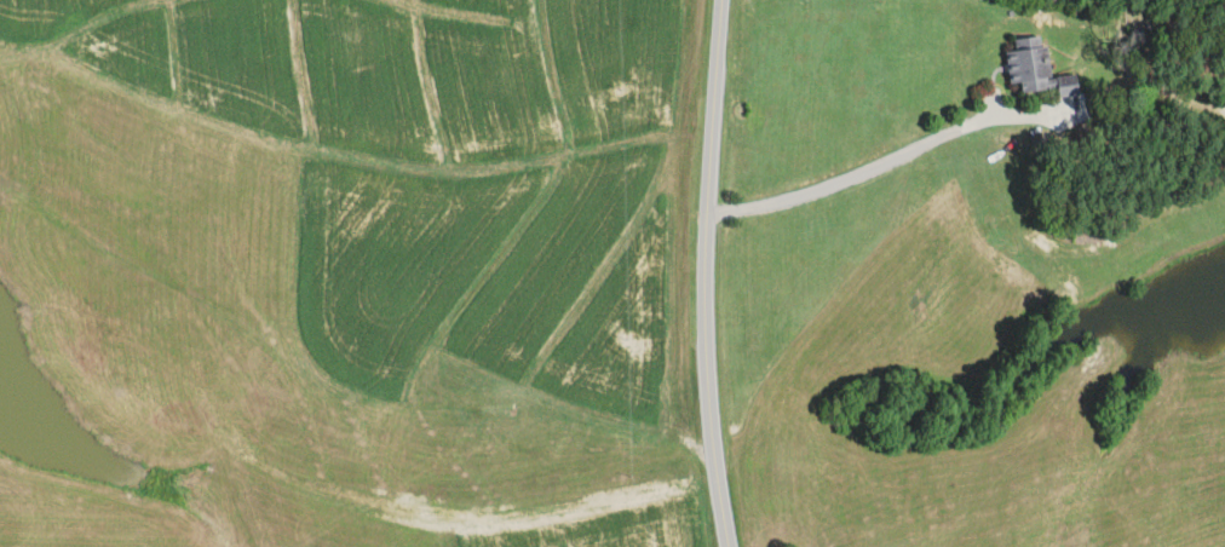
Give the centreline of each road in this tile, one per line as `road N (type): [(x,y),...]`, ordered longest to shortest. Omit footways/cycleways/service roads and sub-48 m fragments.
road 1 (tertiary): [(730,546),(717,437),(717,175),(729,0)]

